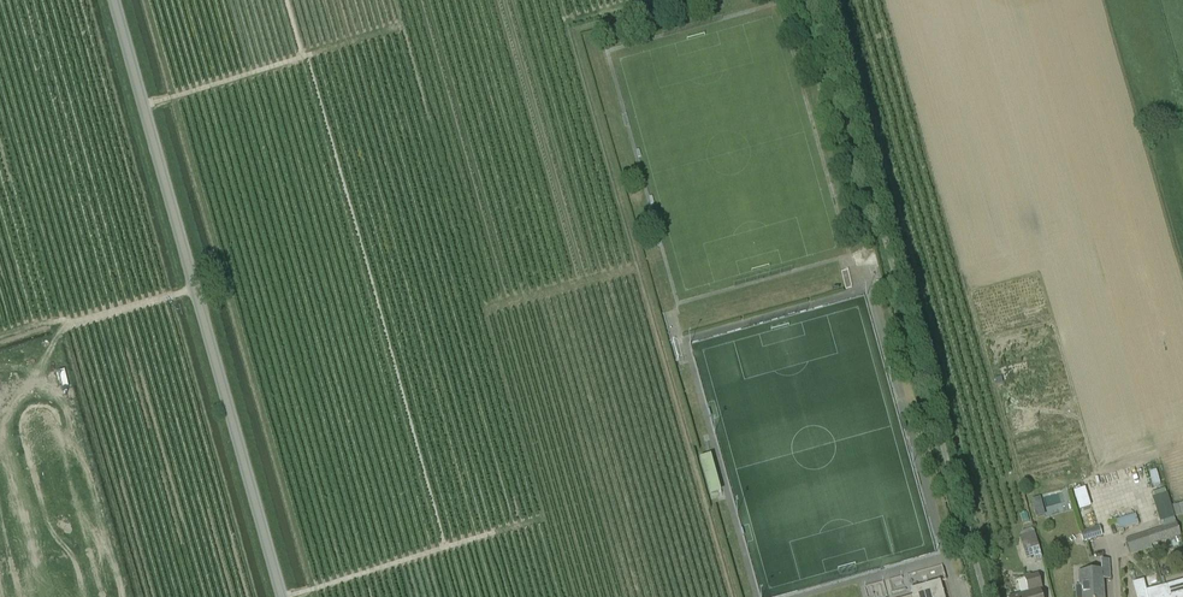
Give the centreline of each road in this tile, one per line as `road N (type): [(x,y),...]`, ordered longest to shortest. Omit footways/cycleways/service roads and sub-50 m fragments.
road 1 (tertiary): [(282,596),(112,0)]
road 2 (track): [(461,567),(283,0)]

